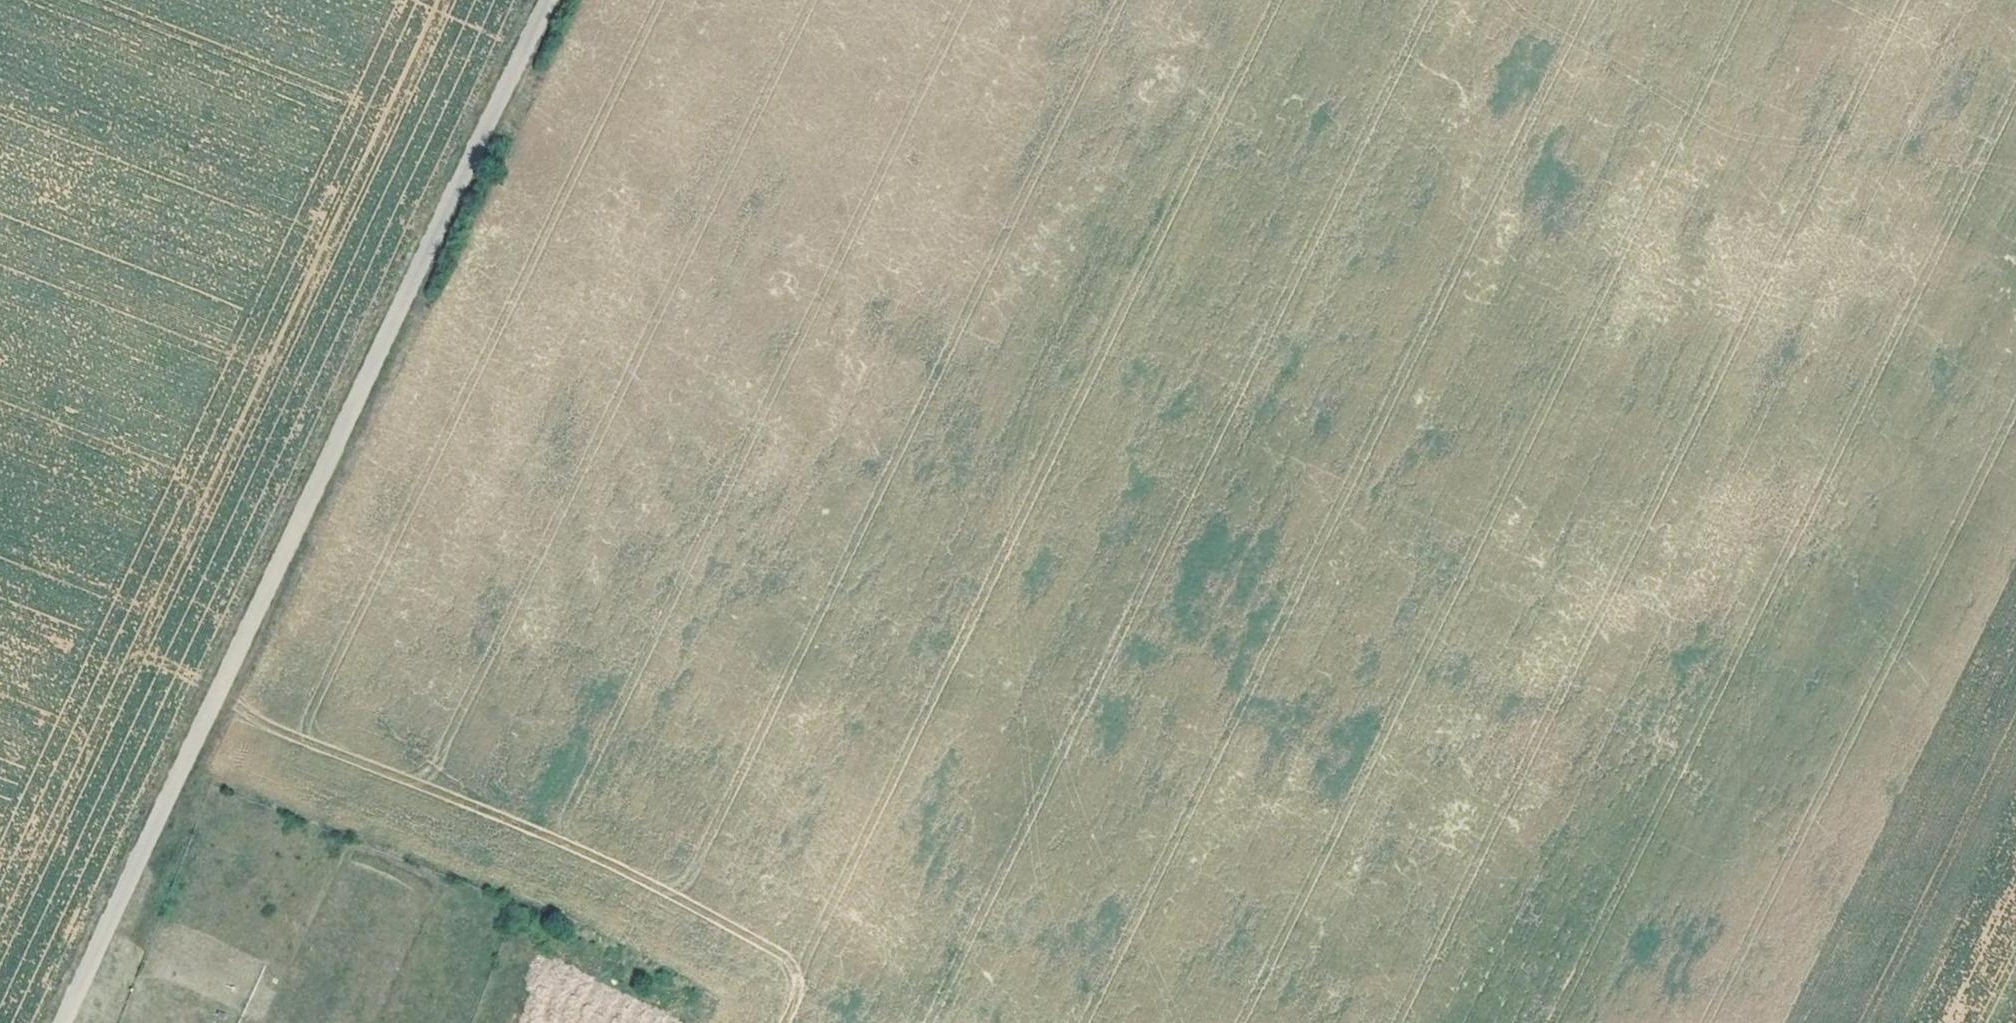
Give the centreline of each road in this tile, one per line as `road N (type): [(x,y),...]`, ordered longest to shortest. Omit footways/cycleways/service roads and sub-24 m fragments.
road 1 (unclassified): [(536,0),(56,1022)]

